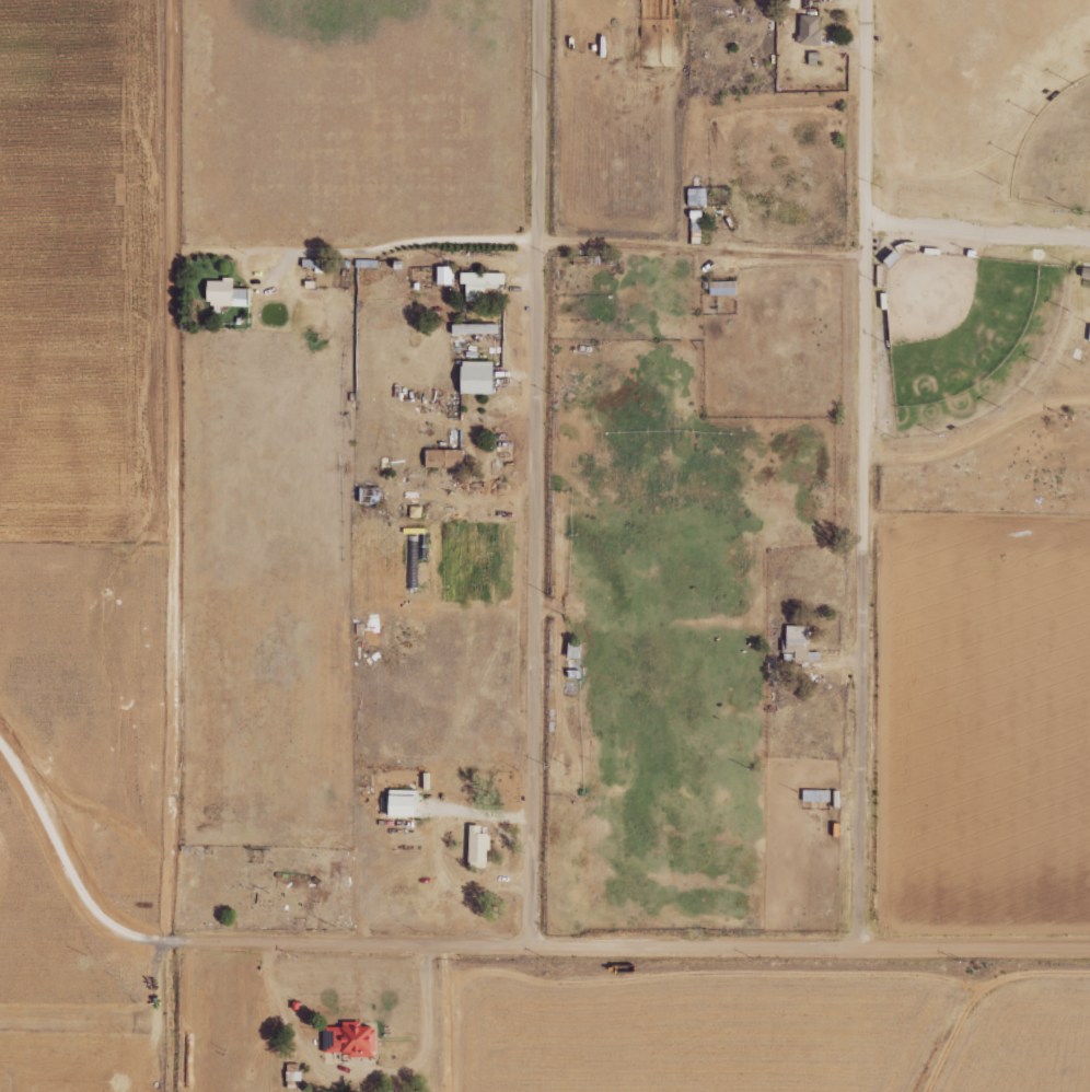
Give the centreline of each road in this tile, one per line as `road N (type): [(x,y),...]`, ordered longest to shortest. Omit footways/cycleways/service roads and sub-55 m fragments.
road 1 (residential): [(857,946),(866,0)]
road 2 (residential): [(530,943),(542,0)]
road 3 (residential): [(1089,949),(530,943),(150,953)]
road 4 (residential): [(150,953),(152,474),(178,248)]
road 5 (track): [(538,240),(178,248)]
road 6 (residential): [(865,457),(937,456),(1050,405),(1089,402)]

